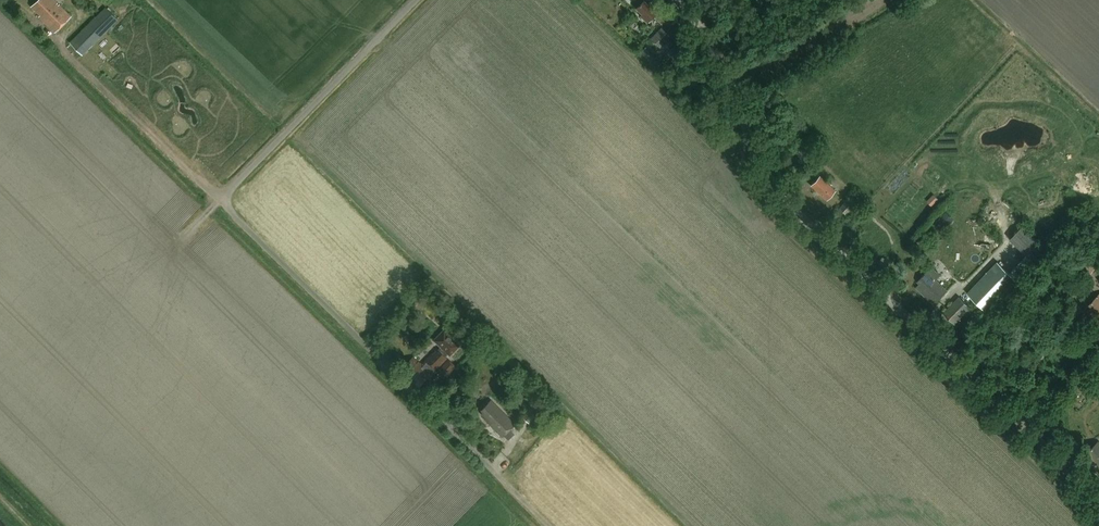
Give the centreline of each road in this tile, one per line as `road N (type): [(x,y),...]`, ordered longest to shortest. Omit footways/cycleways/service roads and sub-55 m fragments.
road 1 (unclassified): [(418,0),(220,200),(219,210),(543,525)]
road 2 (unclassified): [(1098,507),(810,226),(771,174),(717,47),(670,0)]
road 3 (track): [(83,66),(220,200)]

